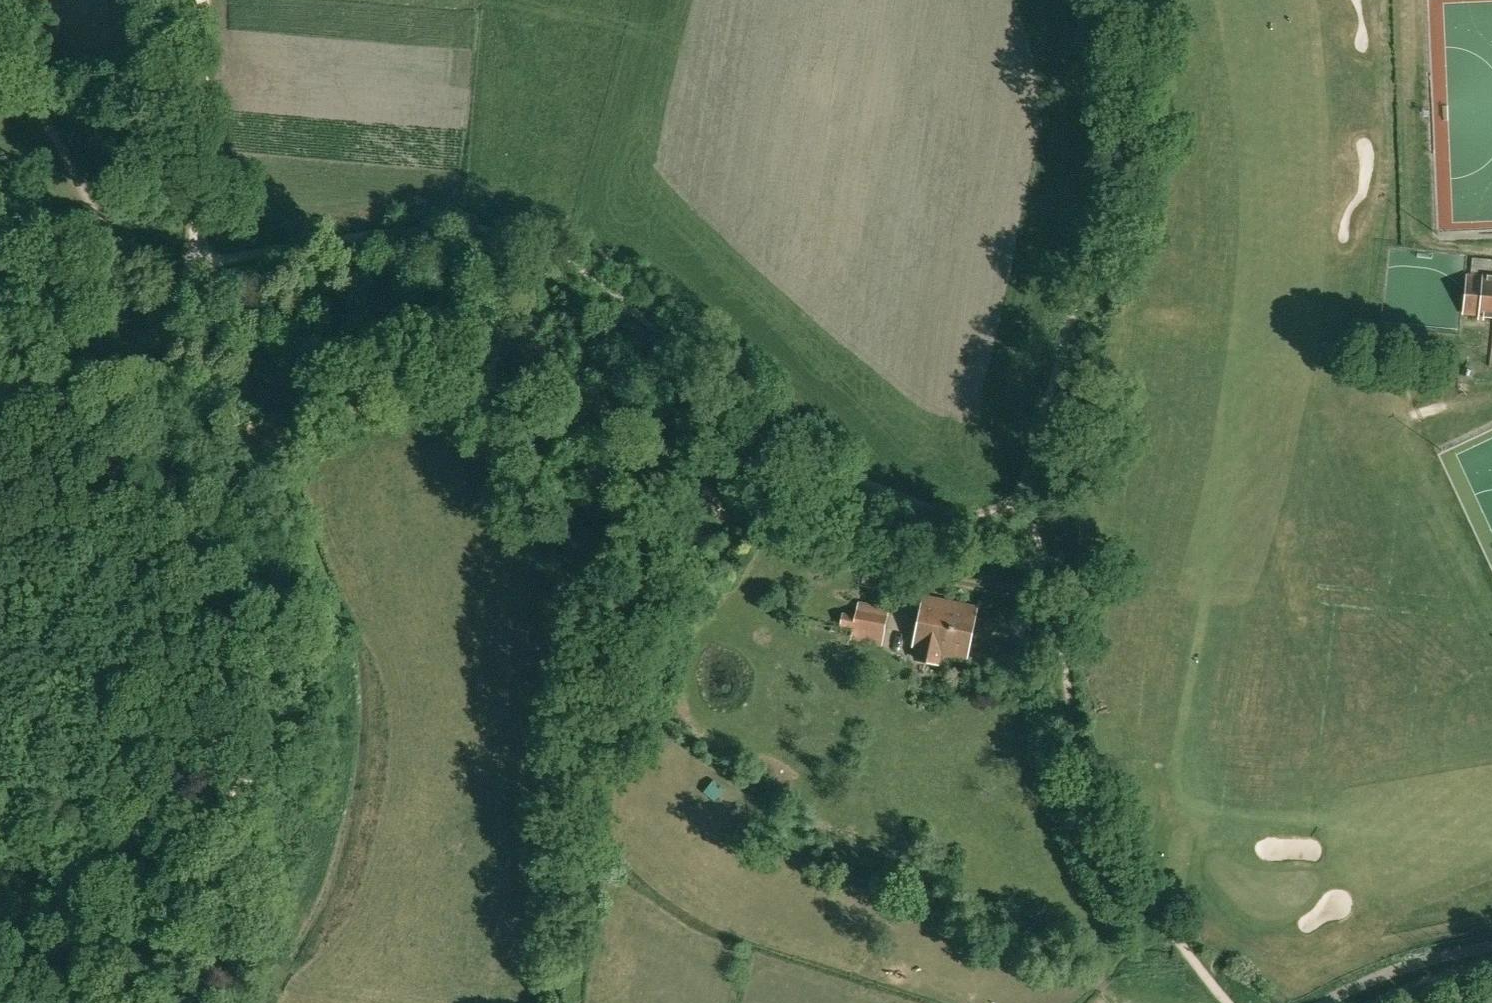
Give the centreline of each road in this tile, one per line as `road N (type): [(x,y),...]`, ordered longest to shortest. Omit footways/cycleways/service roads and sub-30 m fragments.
road 1 (track): [(197,986),(271,647),(266,592),(226,464)]
road 2 (track): [(215,442),(174,337),(190,272),(201,162),(202,0)]
road 3 (track): [(1403,0),(1418,240),(1491,252)]

